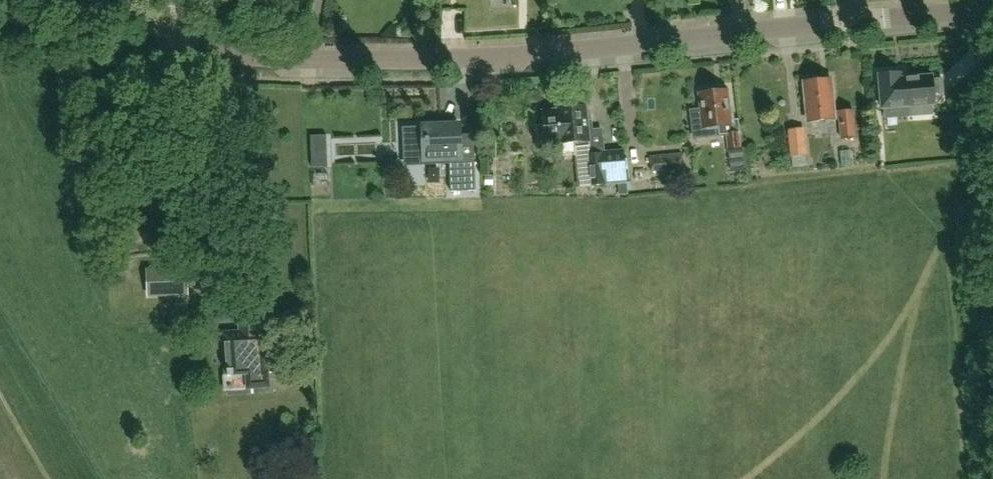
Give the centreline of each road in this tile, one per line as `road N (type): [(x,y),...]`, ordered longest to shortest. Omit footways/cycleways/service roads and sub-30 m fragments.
road 1 (tertiary): [(848,22),(387,60),(285,59),(162,39)]
road 2 (tertiary): [(992,10),(848,22)]
road 3 (tertiary): [(162,39),(48,0)]

